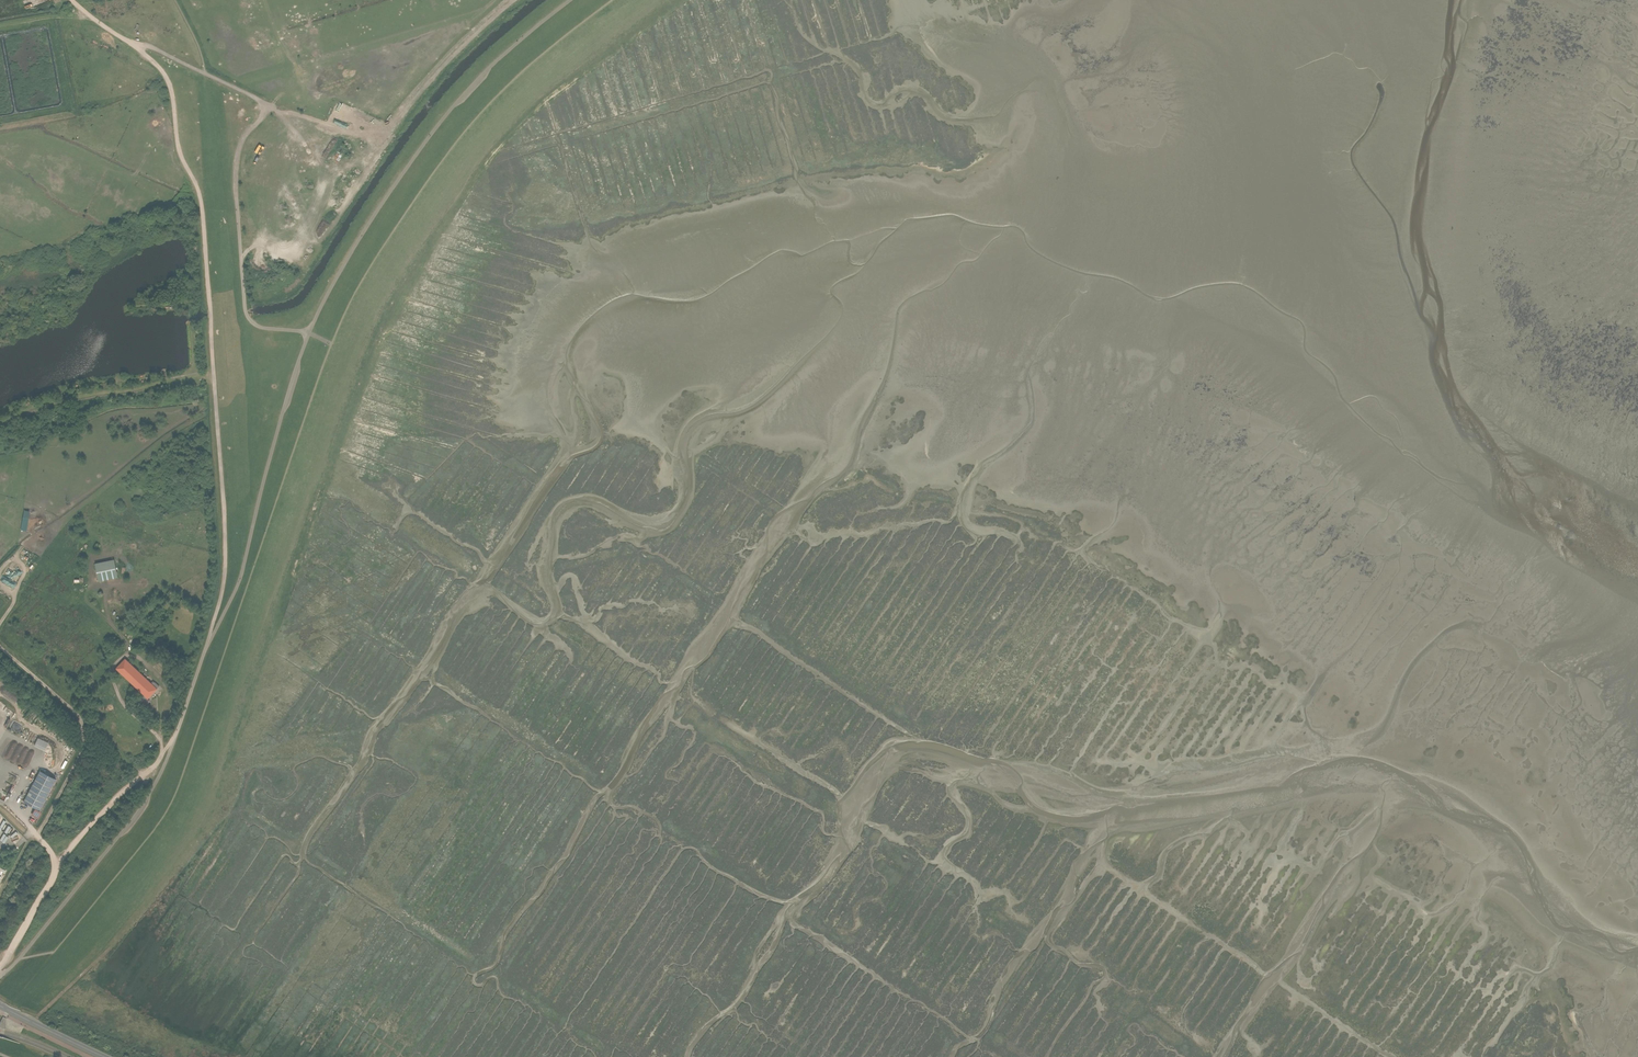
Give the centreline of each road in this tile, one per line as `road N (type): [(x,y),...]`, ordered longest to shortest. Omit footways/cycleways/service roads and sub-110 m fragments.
road 1 (track): [(566,0),(454,107),(331,289),(306,334),(240,579),(208,647)]
road 2 (track): [(135,48),(170,85),(179,144),(203,209),(224,528),(224,587),(208,647)]
road 3 (track): [(306,334),(259,330),(245,316),(236,165),(267,107),(204,75)]
road 4 (track): [(499,0),(409,89),(381,130),(350,134),(267,107)]
road 5 (track): [(159,711),(159,763),(57,870)]
road 6 (track): [(144,776),(0,649)]
road 7 (track): [(176,736),(163,751),(118,695),(111,670),(117,662),(127,658),(149,668)]

